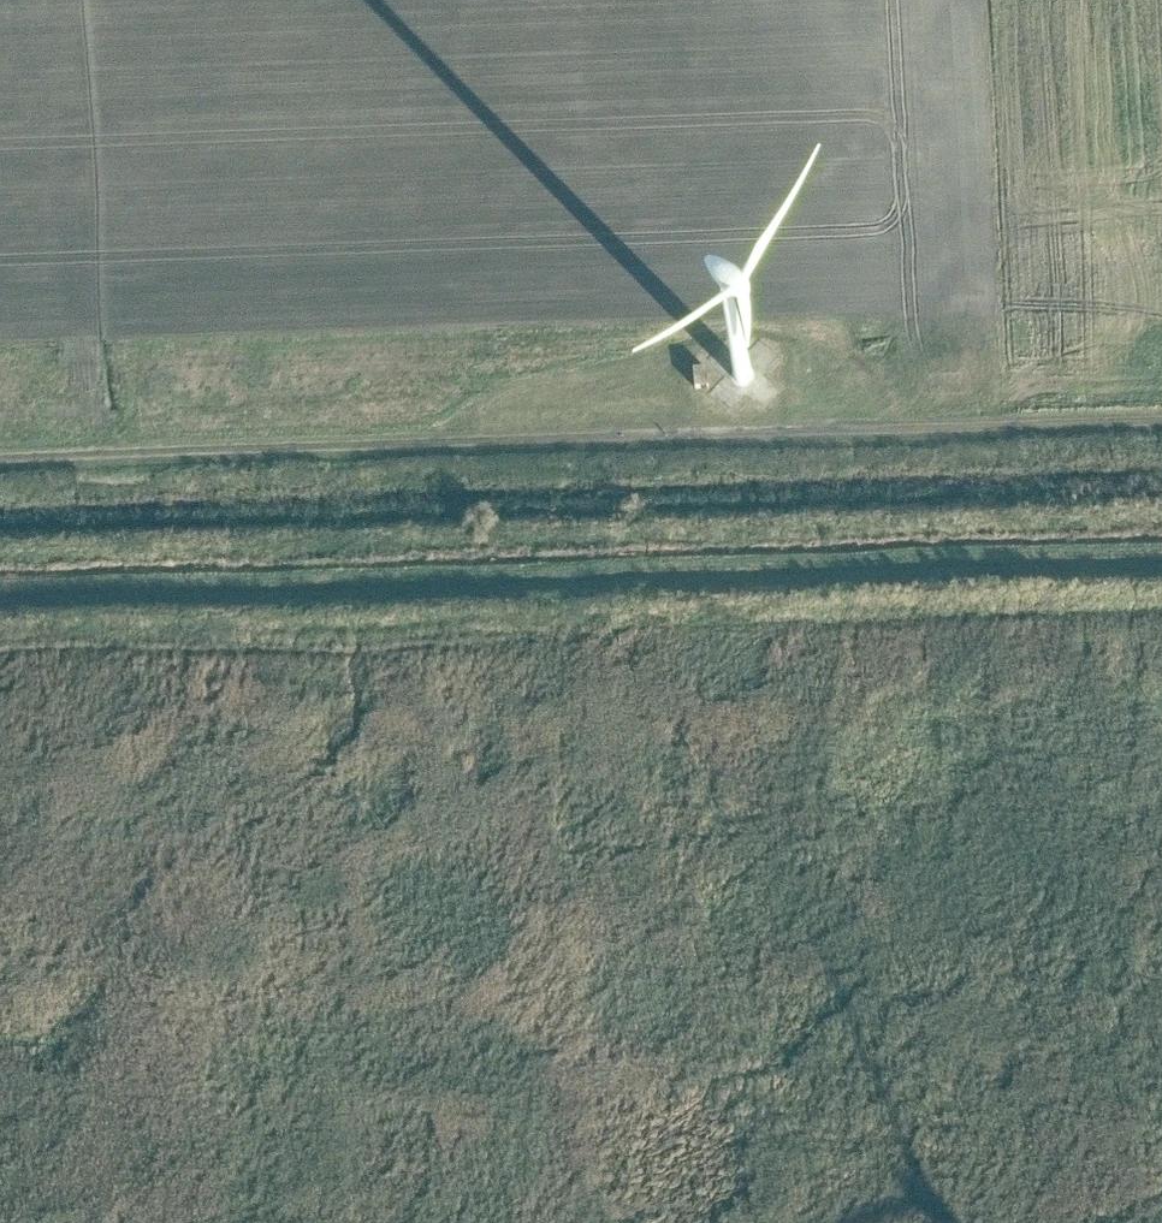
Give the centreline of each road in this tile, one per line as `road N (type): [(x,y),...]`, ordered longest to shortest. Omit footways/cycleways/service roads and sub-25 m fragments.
road 1 (track): [(0,463),(1161,423)]

